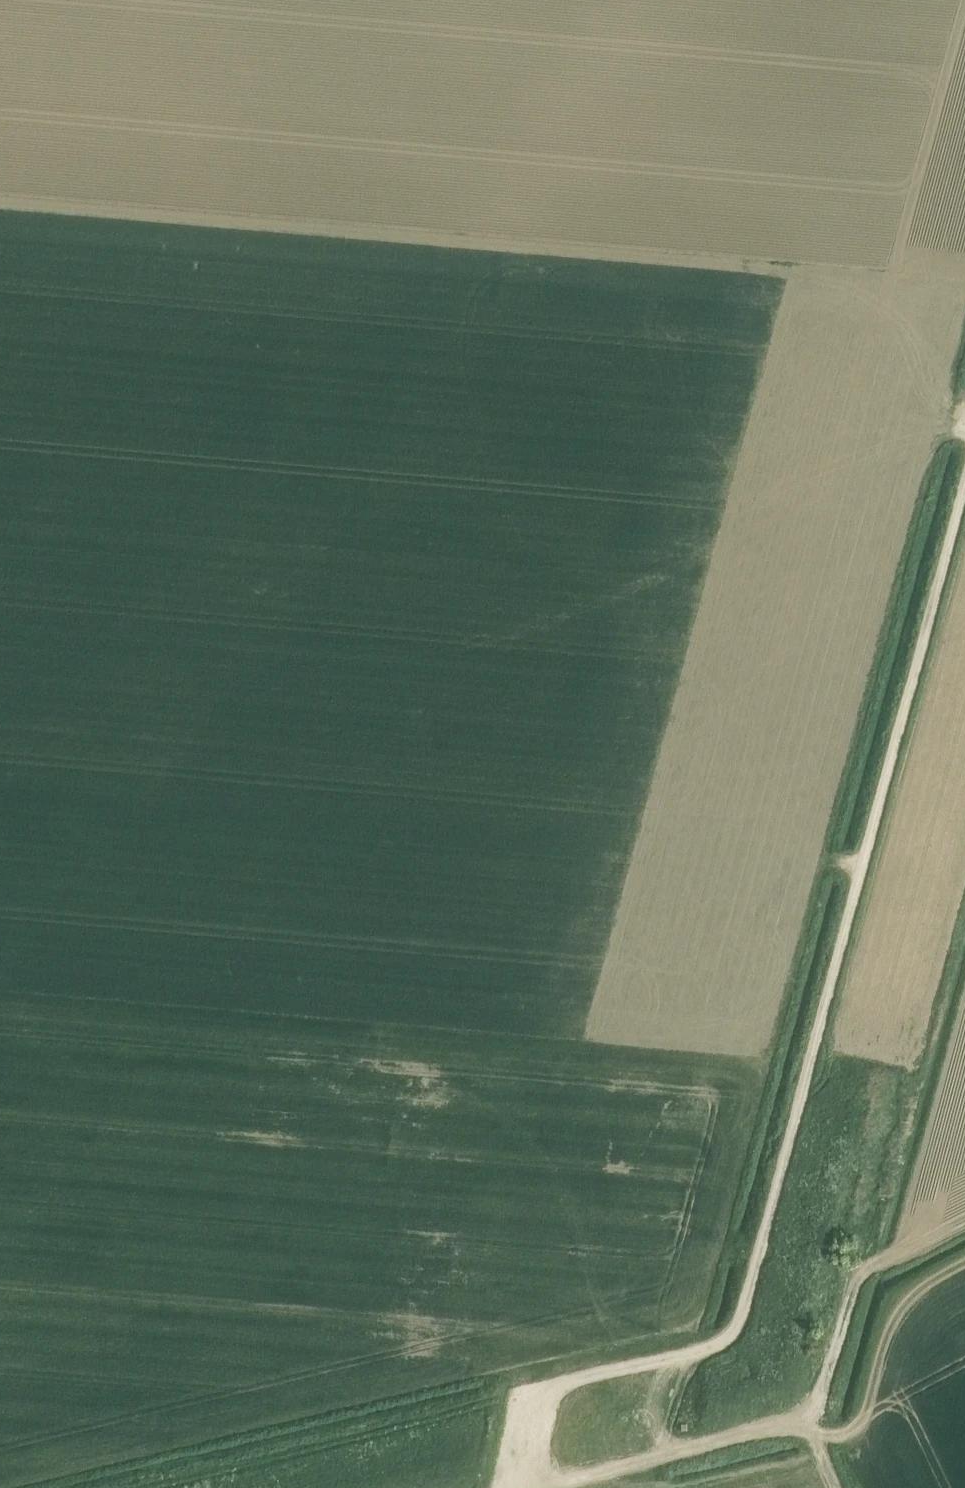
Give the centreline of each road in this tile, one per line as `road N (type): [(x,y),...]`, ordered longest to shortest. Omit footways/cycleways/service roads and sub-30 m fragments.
road 1 (unclassified): [(525,1487),(526,1438),(543,1394),(694,1354),(731,1337),(742,1314),(964,486)]
road 2 (unclassified): [(527,1487),(793,1429)]

